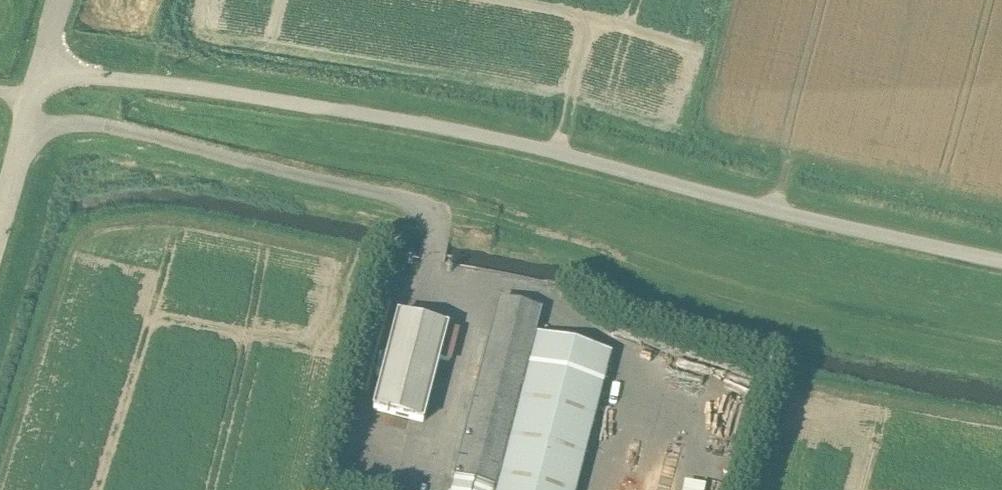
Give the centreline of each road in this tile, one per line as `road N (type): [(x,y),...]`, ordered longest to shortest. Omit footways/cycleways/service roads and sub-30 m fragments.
road 1 (unclassified): [(1001,262),(447,129),(183,84),(41,73)]
road 2 (track): [(431,216),(483,216),(773,307),(1001,354)]
road 3 (unclassified): [(0,212),(41,73)]

